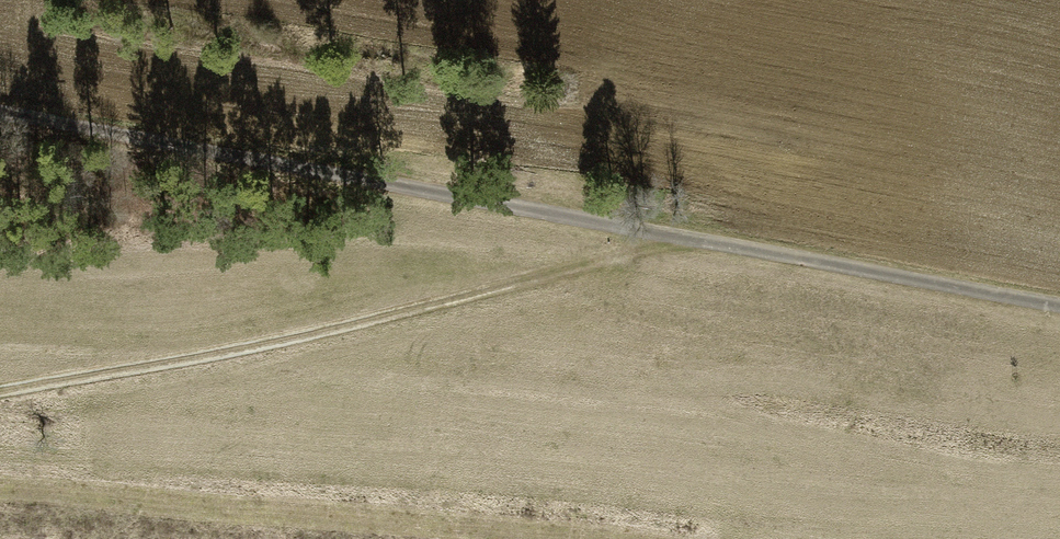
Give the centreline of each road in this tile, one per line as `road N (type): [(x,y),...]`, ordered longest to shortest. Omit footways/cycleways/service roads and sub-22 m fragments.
road 1 (track): [(0,110),(1059,303)]
road 2 (track): [(0,386),(222,352),(497,291),(683,232)]

